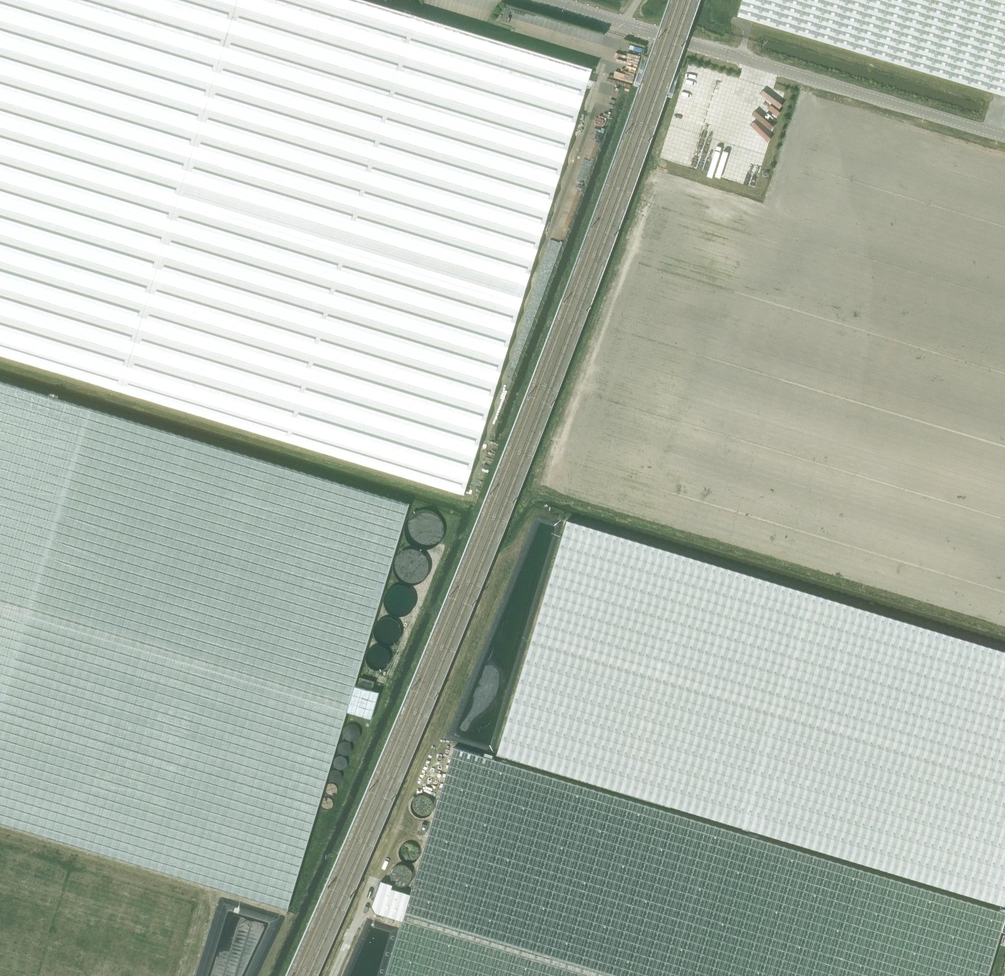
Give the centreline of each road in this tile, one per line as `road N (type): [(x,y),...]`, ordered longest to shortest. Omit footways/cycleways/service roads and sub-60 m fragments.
road 1 (unclassified): [(1004,134),(547,0)]

